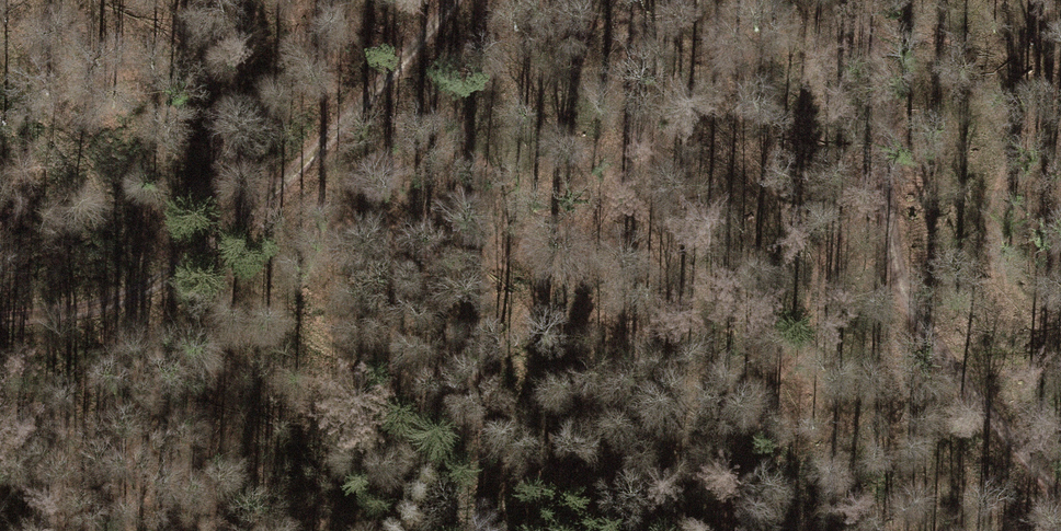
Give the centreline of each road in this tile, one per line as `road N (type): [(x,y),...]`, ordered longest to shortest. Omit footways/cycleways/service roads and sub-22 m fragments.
road 1 (track): [(0,317),(109,303),(174,274),(301,166),(451,0)]
road 2 (track): [(1060,493),(905,301),(889,240),(885,84),(858,0)]
road 3 (track): [(0,44),(89,168),(144,291)]

